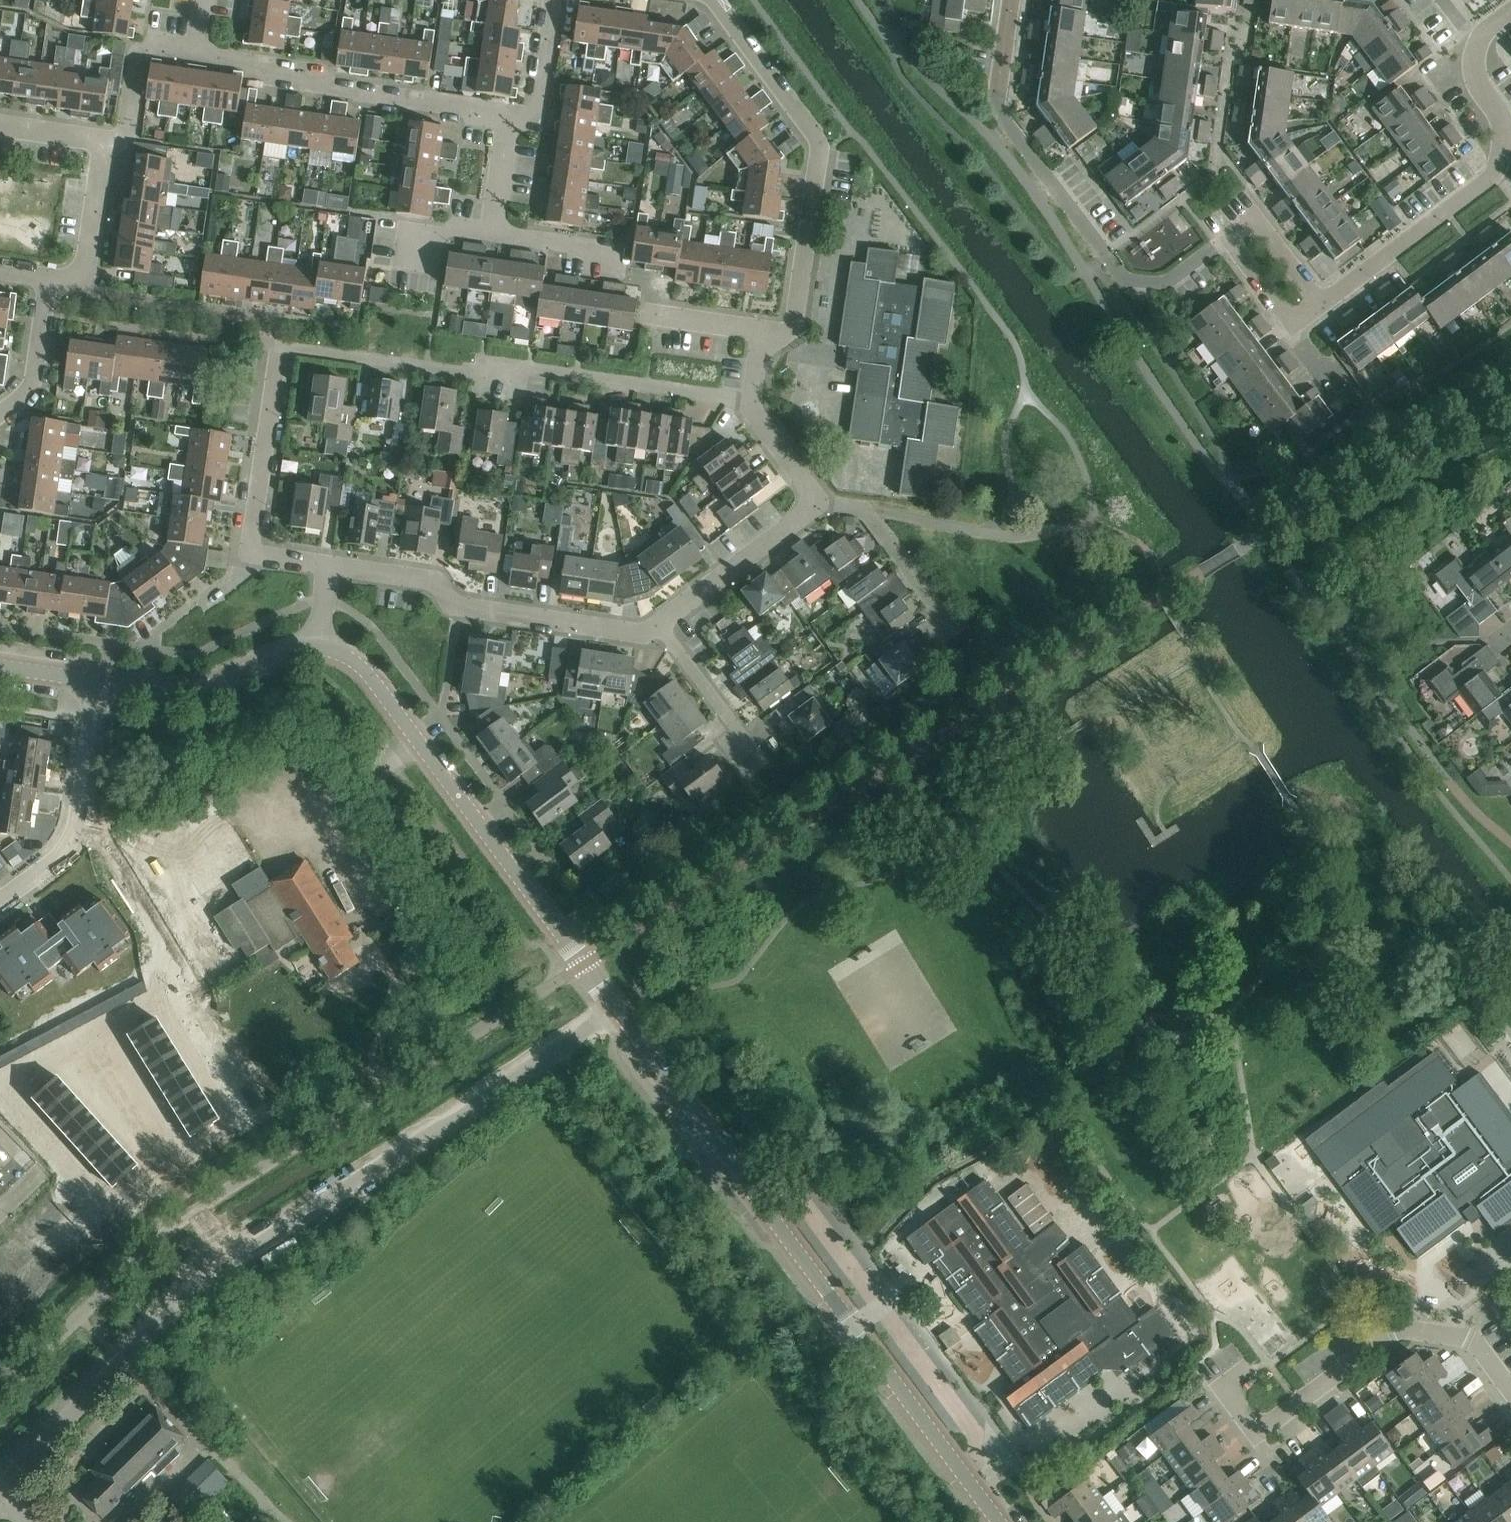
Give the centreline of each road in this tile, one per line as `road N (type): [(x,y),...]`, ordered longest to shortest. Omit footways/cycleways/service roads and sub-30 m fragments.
road 1 (residential): [(248,554),(282,348),(479,374),(532,370),(753,401)]
road 2 (tertiary): [(998,1521),(620,1011)]
road 3 (unclassified): [(78,1315),(187,1215),(586,964)]
road 4 (unclassified): [(124,1361),(218,1271),(620,1011)]
road 5 (residential): [(1230,236),(1167,283),(1122,278),(997,110),(1013,0)]
road 6 (residential): [(75,826),(145,848),(195,942),(194,972),(1,1089)]
road 7 (tertiary): [(586,964),(362,666),(317,647)]
road 8 (residential): [(1510,1391),(1473,1339),(1405,1328),(1254,1433),(1221,1390),(1250,1369)]
road 9 (residential): [(770,340),(794,322),(819,144),(714,0)]
road 10 (residential): [(659,625),(645,634),(450,603),(435,581),(326,566)]
road 11 (residential): [(509,115),(323,89),(196,49)]
road 12 (residential): [(626,278),(601,256),(569,243),(493,232),(509,115)]
road 13 (tertiary): [(317,647),(189,691),(96,681)]
road 14 (residential): [(1496,178),(1321,307)]
road 15 (residential): [(659,625),(819,502)]
road 16 (unclassified): [(0,1496),(124,1361)]
road 17 (residential): [(48,276),(76,275),(88,253),(106,142)]
road 18 (residential): [(106,142),(127,129),(140,51),(153,43),(196,49)]
road 19 (residential): [(0,415),(31,386),(48,276)]
road 20 (residential): [(749,747),(659,625)]
road 21 (residential): [(864,509),(952,627)]
road 22 (residential): [(75,826),(96,681)]
road 23 (residential): [(1496,178),(1505,127),(1474,77),(1477,42)]
road 24 (residential): [(1230,236),(1255,219),(1321,307)]
road 25 (residential): [(509,115),(536,111),(554,0)]
road 26 (residential): [(819,502),(751,412),(753,401)]

